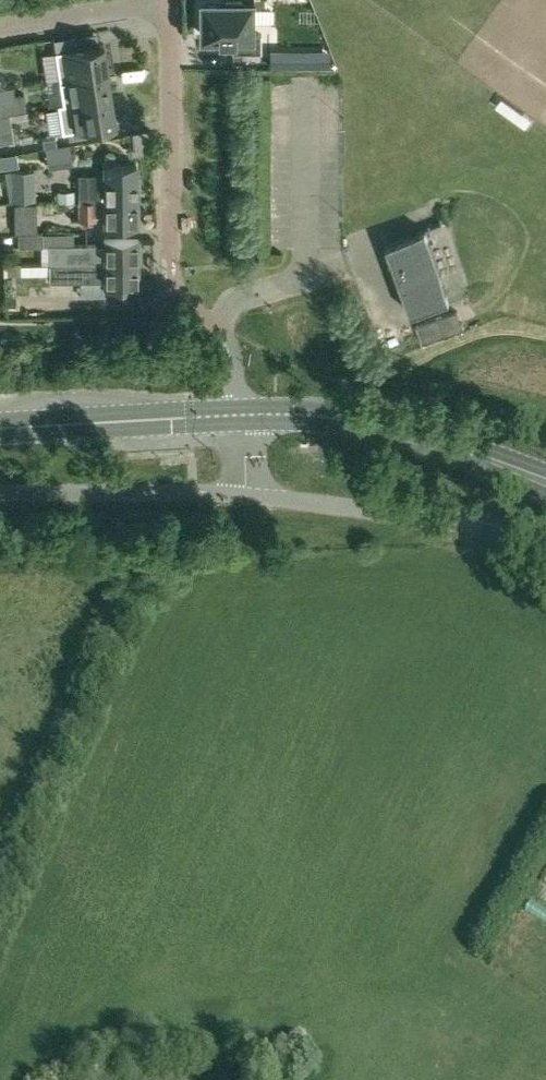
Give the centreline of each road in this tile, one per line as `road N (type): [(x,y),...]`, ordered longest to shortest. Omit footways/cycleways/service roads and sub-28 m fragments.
road 1 (residential): [(241,415),(228,349),(172,280),(168,4)]
road 2 (residential): [(545,559),(508,537),(436,519),(248,495)]
road 3 (tertiary): [(0,430),(241,415)]
road 4 (tertiary): [(321,413),(545,498)]
road 5 (tertiary): [(545,472),(411,425),(321,413)]
road 6 (residential): [(0,29),(168,4)]

